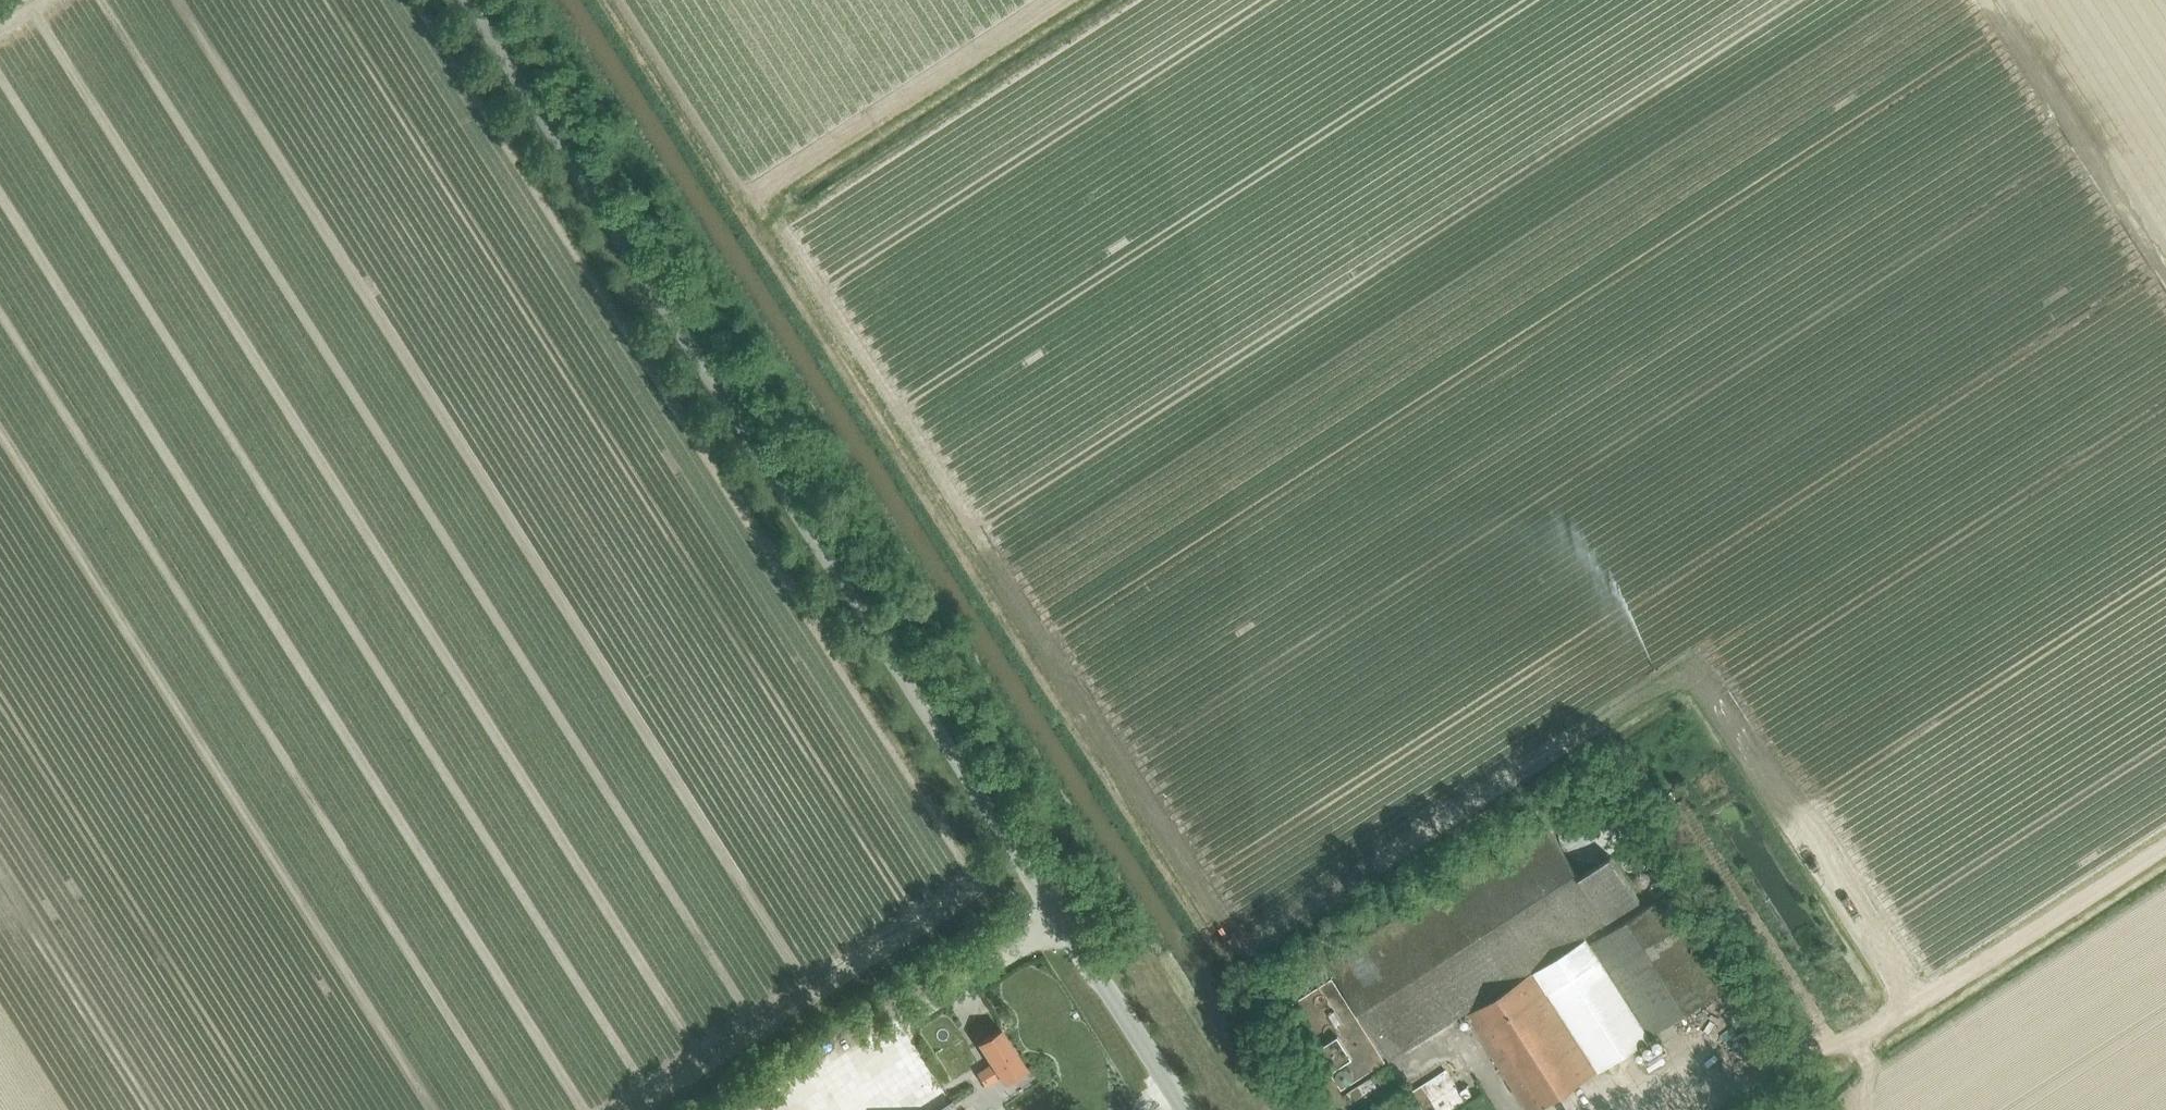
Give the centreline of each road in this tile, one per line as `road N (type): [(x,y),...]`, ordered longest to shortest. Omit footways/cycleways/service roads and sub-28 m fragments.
road 1 (unclassified): [(1182,1109),(466,0)]

